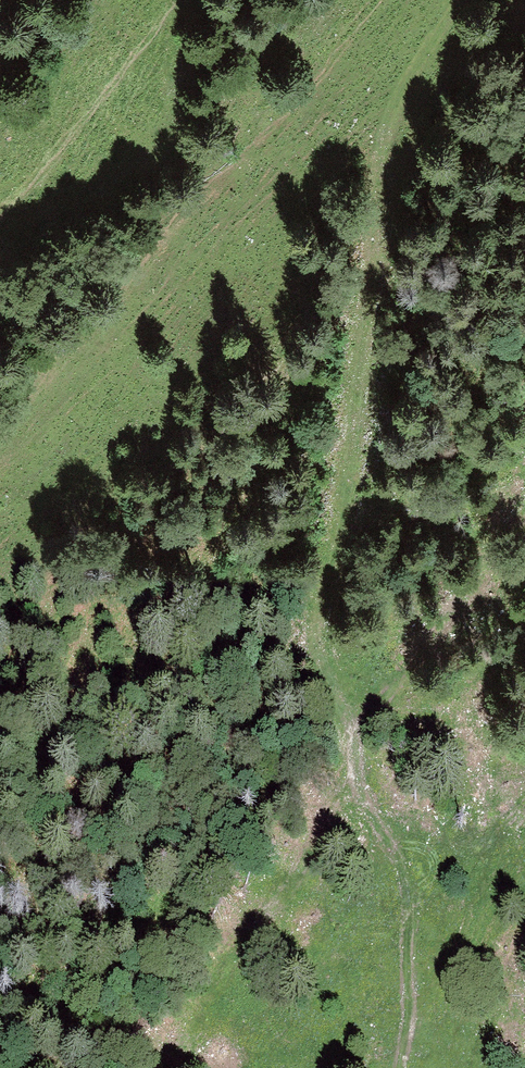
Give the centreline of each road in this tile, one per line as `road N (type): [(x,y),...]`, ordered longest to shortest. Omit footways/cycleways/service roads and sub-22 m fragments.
road 1 (track): [(410,960),(409,898),(338,746),(325,593),(400,186),(398,113)]
road 2 (track): [(477,0),(398,113)]

